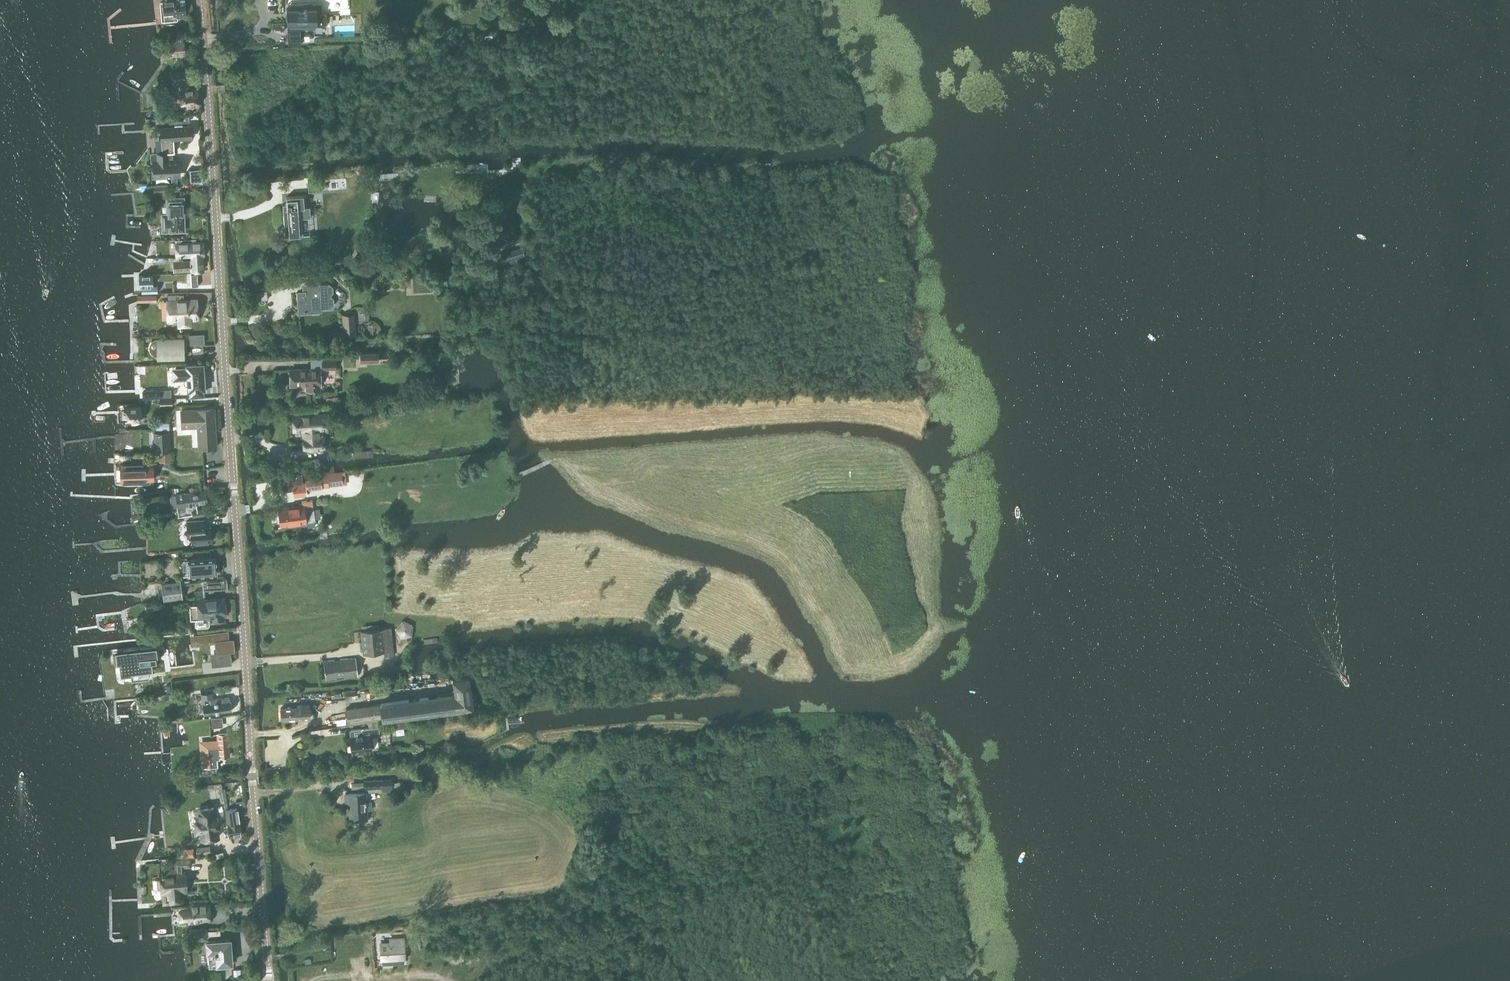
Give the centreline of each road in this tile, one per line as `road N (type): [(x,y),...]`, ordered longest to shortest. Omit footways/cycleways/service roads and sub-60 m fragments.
road 1 (tertiary): [(269,980),(200,0)]

